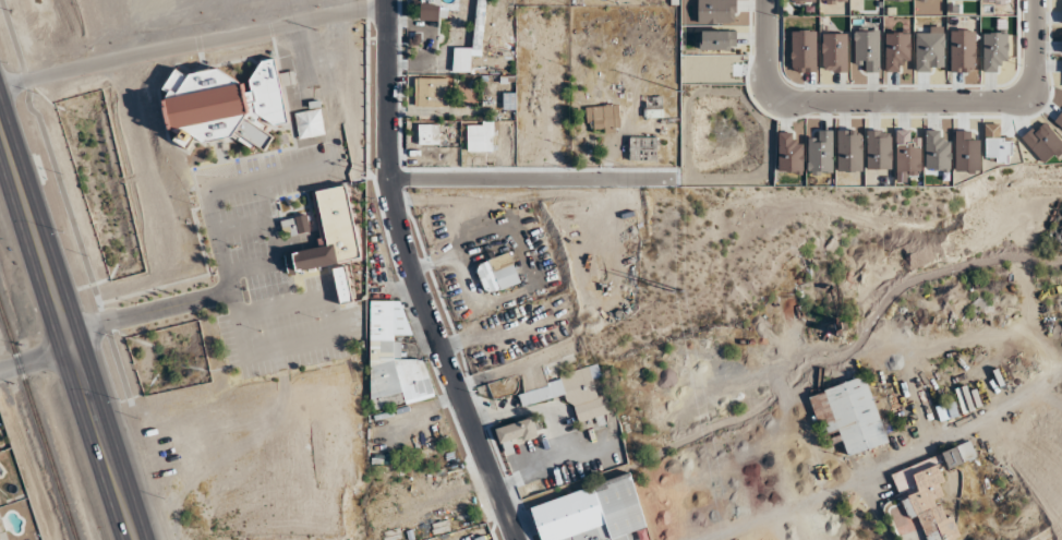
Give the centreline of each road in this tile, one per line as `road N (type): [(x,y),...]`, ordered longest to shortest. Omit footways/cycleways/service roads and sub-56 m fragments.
road 1 (residential): [(507,539),(395,205),(389,0)]
road 2 (residential): [(773,0),(772,80),(779,96),(801,109),(1017,105),(1038,94),(1043,0)]
road 3 (primary): [(0,124),(137,539)]
road 4 (residential): [(390,178),(680,179)]

